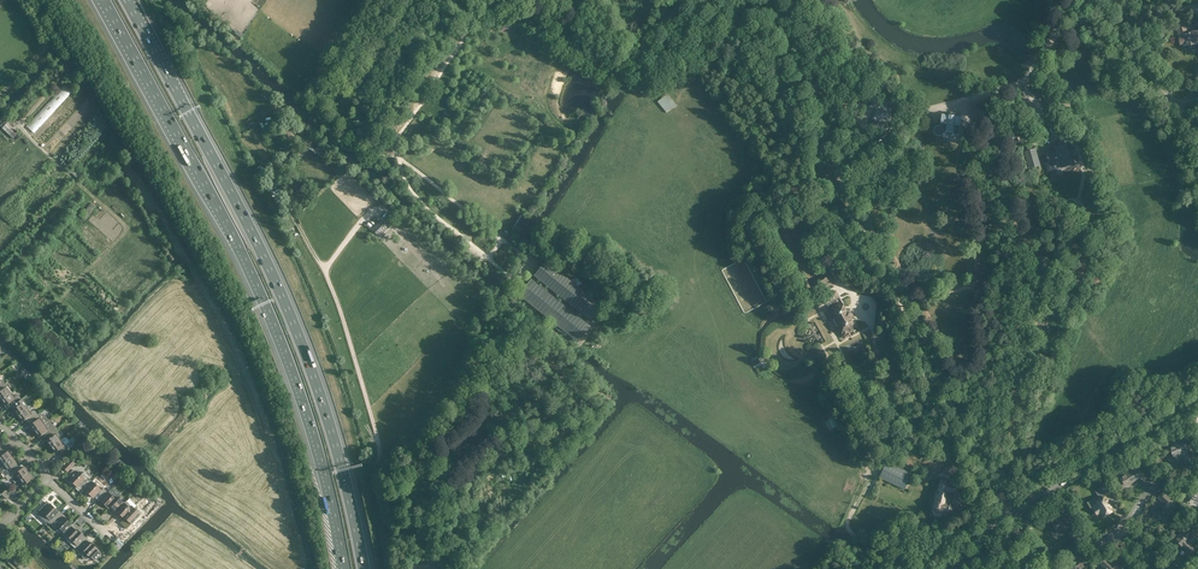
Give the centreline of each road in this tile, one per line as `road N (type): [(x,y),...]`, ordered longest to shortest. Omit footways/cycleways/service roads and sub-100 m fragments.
road 1 (motorway): [(104,0),(277,330),(320,458),(344,568)]
road 2 (motorway): [(364,568),(338,454),(293,322),(126,0)]
road 3 (track): [(835,178),(997,491),(1006,484),(1034,385)]
road 4 (track): [(474,0),(465,37),(397,141),(399,157),(532,262),(517,276),(491,260),(493,253)]
road 5 (track): [(325,269),(378,439),(384,515),(450,568)]
road 6 (secondary): [(949,568),(1037,495),(1197,400)]
road 7 (track): [(811,133),(835,178),(861,161),(873,138),(866,117),(880,98),(933,109),(962,103),(964,143),(975,159)]
road 8 (track): [(962,103),(1020,78),(1075,0)]
road 9 (track): [(969,135),(1054,141),(1020,78)]
road 10 (residential): [(0,528),(49,471),(0,425)]
road 11 (track): [(491,260),(418,199),(399,157)]
road 12 (tertiary): [(1175,107),(1085,0)]

